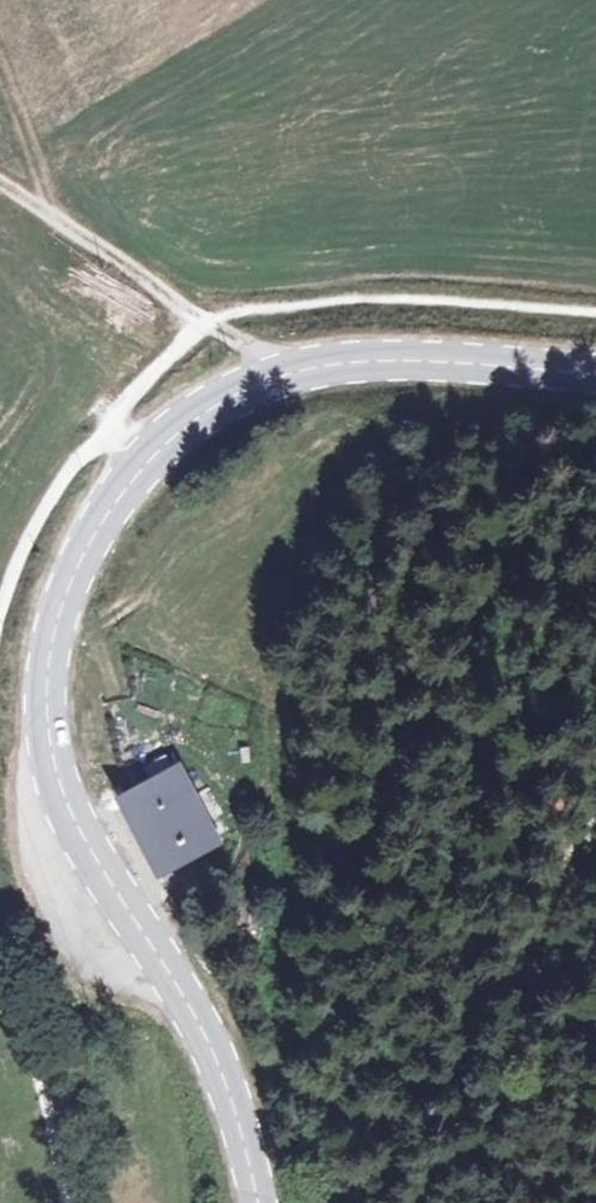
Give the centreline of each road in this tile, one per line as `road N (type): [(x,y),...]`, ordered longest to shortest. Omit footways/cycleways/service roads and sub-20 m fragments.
road 1 (secondary): [(595,376),(415,360),(345,363),(243,389),(146,455),(75,560),(43,670),(49,782),(103,884),(193,1014),(255,1202)]
road 2 (track): [(595,313),(461,300),(352,300),(230,314),(208,324),(103,422),(32,535),(0,612)]
road 3 (track): [(0,186),(291,375)]
road 4 (track): [(0,954),(70,1202)]
road 5 (track): [(0,72),(60,223)]

